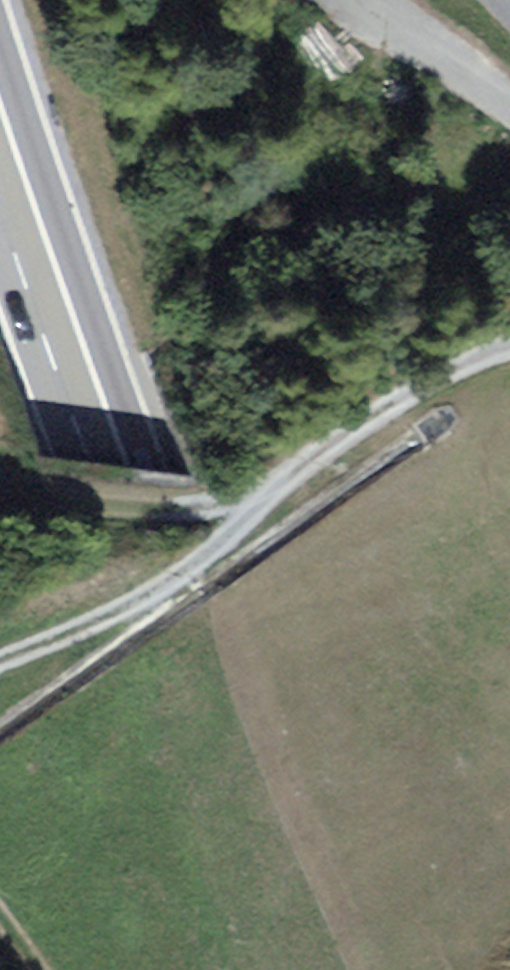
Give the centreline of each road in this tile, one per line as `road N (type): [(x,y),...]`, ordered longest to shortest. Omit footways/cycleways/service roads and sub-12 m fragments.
road 1 (primary): [(295,969),(0,141)]
road 2 (track): [(509,351),(461,364),(337,447),(124,614),(0,667)]

